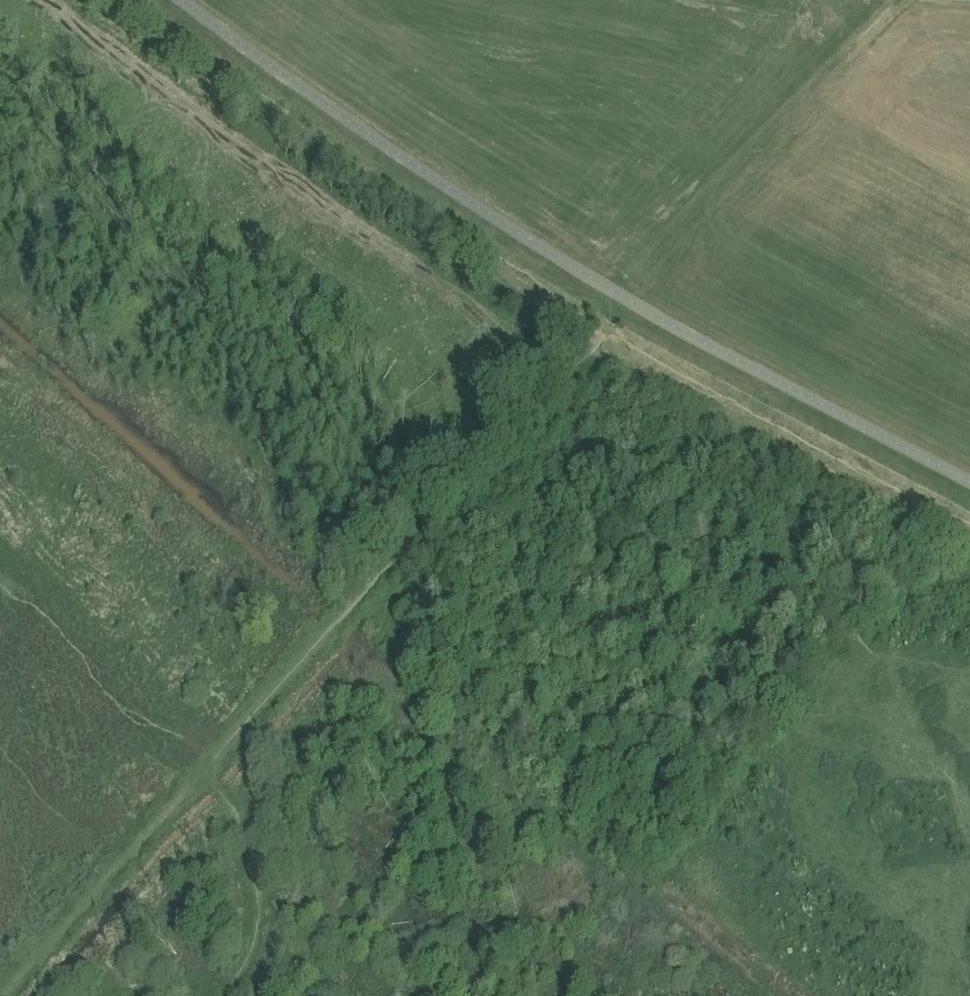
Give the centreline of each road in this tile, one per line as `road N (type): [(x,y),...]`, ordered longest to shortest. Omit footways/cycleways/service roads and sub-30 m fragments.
road 1 (track): [(2,995),(200,773)]

